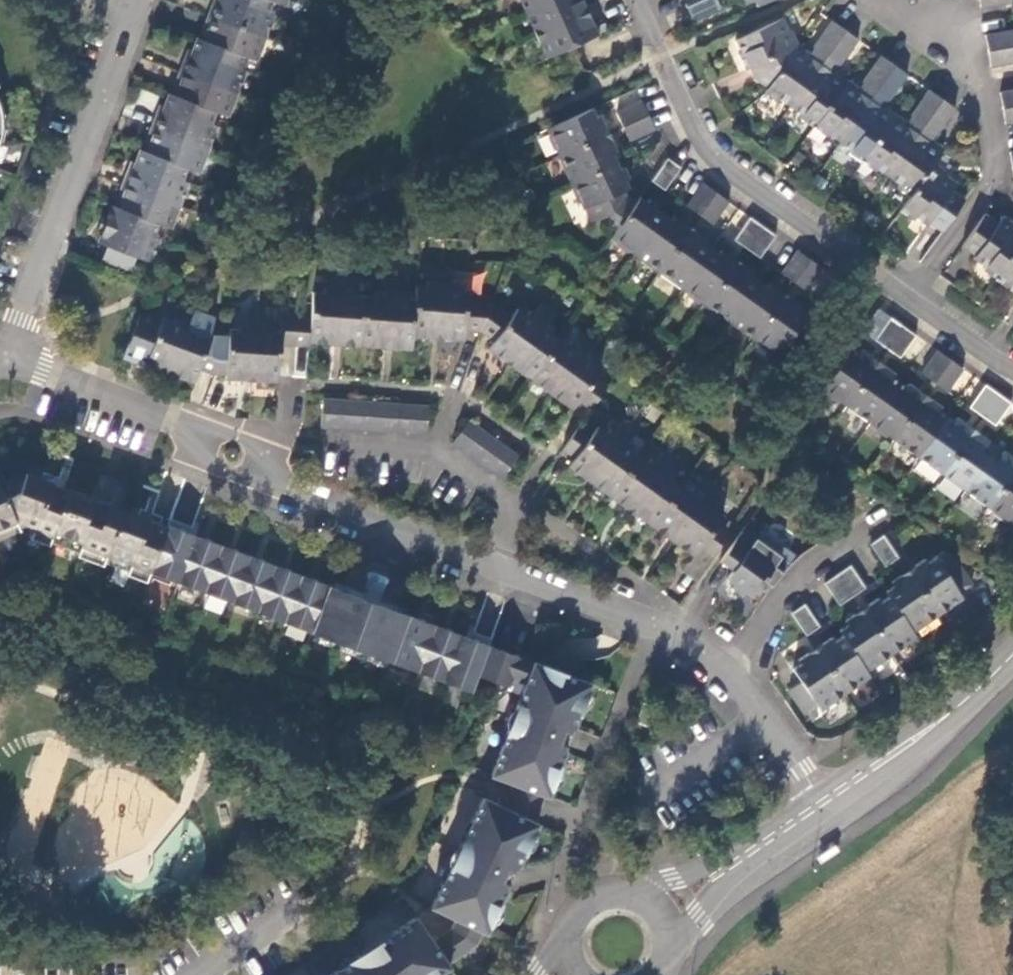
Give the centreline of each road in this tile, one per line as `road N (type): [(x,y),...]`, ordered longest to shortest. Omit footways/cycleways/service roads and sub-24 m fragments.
road 1 (residential): [(241,475),(699,643),(733,675),(821,807)]
road 2 (residential): [(912,293),(714,159),(634,0)]
road 3 (residential): [(6,350),(145,0)]
road 4 (residential): [(912,293),(991,180),(985,88),(970,56),(879,0)]
road 5 (tertiary): [(821,807),(1012,656)]
road 6 (residential): [(210,432),(6,350)]
road 7 (tertiary): [(667,909),(821,807)]
road 8 (tertiary): [(667,909),(634,886),(607,885),(583,897),(561,929),(568,974)]
road 9 (residential): [(212,974),(328,898)]
road 10 (residential): [(1012,364),(912,293)]

